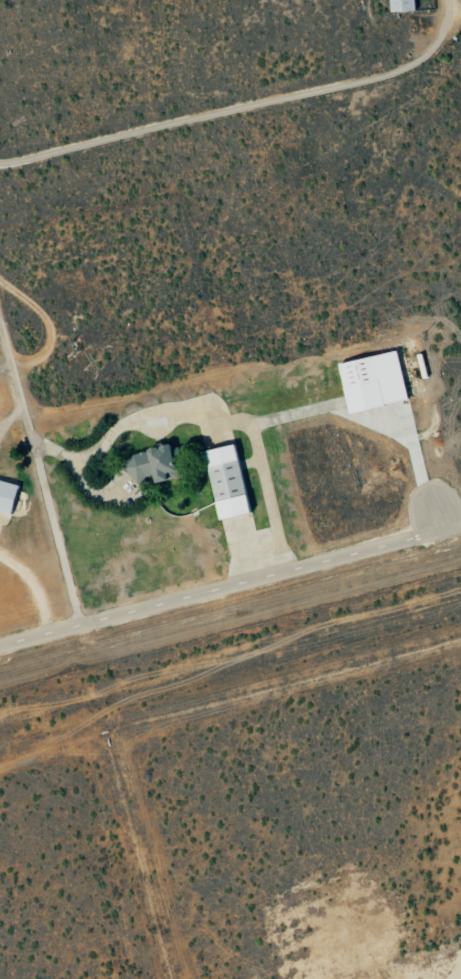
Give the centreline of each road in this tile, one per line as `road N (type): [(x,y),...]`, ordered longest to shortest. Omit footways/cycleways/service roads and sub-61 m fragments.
road 1 (residential): [(0,648),(373,553)]
road 2 (secondary): [(80,628),(0,328)]

